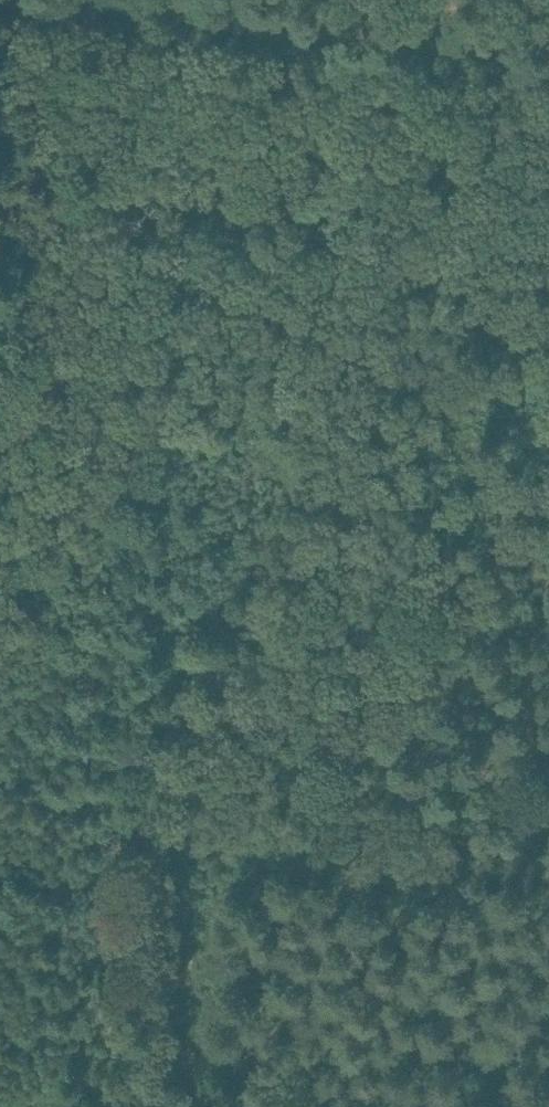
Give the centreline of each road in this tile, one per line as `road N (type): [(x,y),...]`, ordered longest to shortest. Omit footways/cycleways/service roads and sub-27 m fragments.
road 1 (track): [(59,0),(548,49)]

